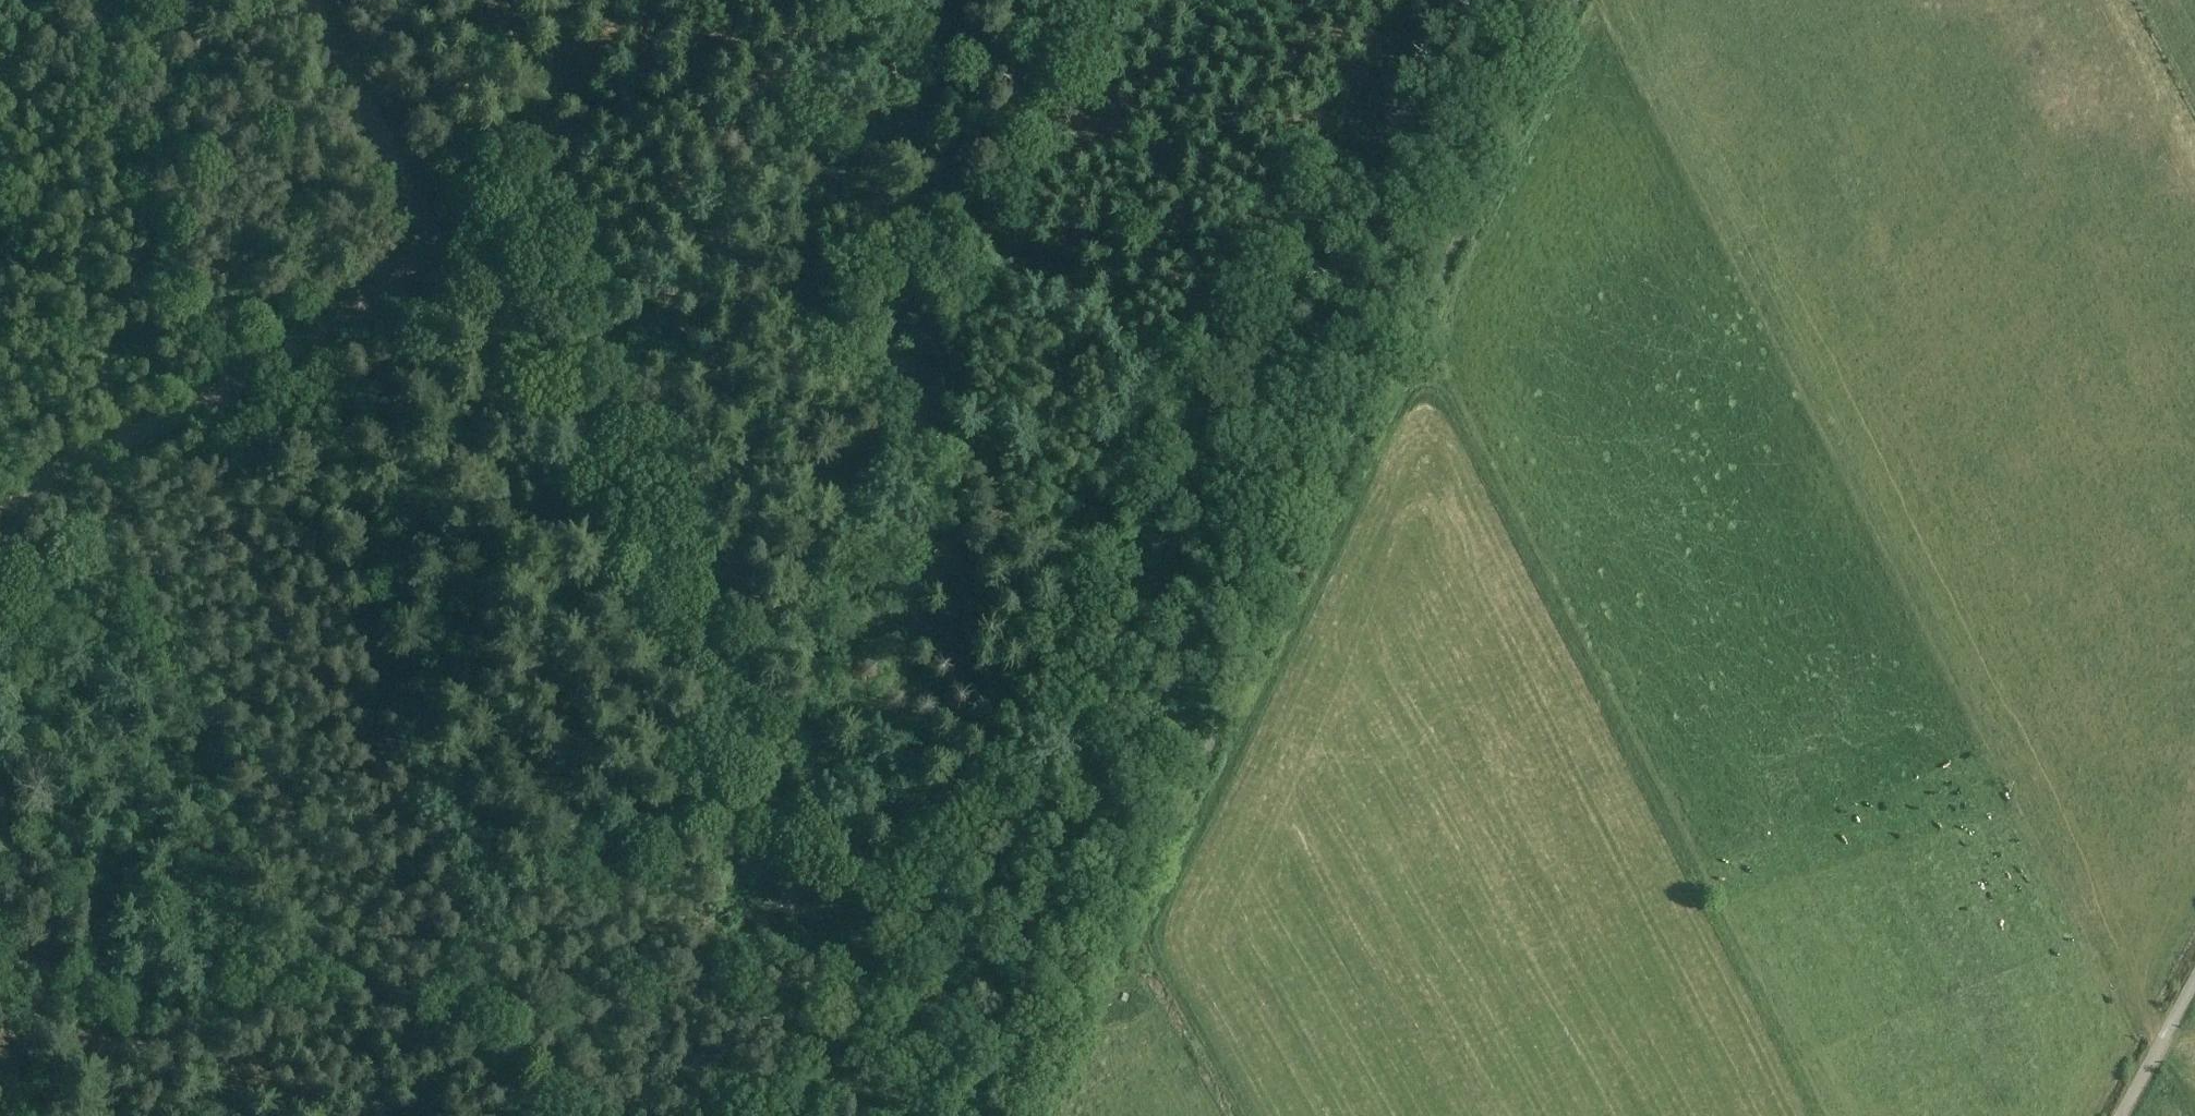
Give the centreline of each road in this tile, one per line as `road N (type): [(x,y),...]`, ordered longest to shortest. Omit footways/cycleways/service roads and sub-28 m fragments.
road 1 (track): [(431,242),(403,290),(0,508)]
road 2 (track): [(312,0),(405,161),(431,242)]
road 3 (track): [(2123,1115),(2194,986)]

